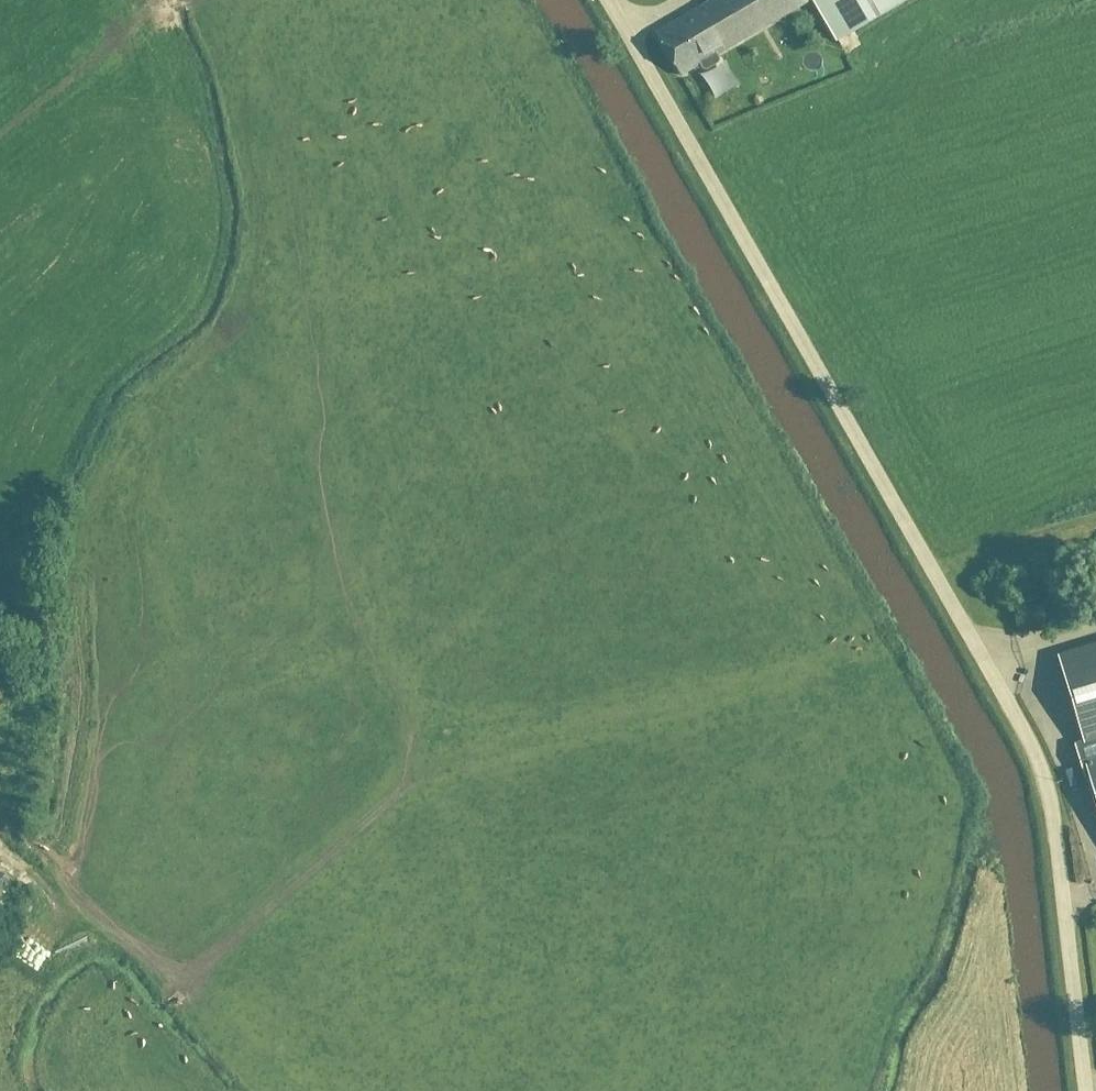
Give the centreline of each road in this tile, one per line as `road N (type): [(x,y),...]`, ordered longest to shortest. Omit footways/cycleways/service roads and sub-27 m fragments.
road 1 (unclassified): [(1084,1090),(1049,820),(1026,749),(856,436),(597,0)]

